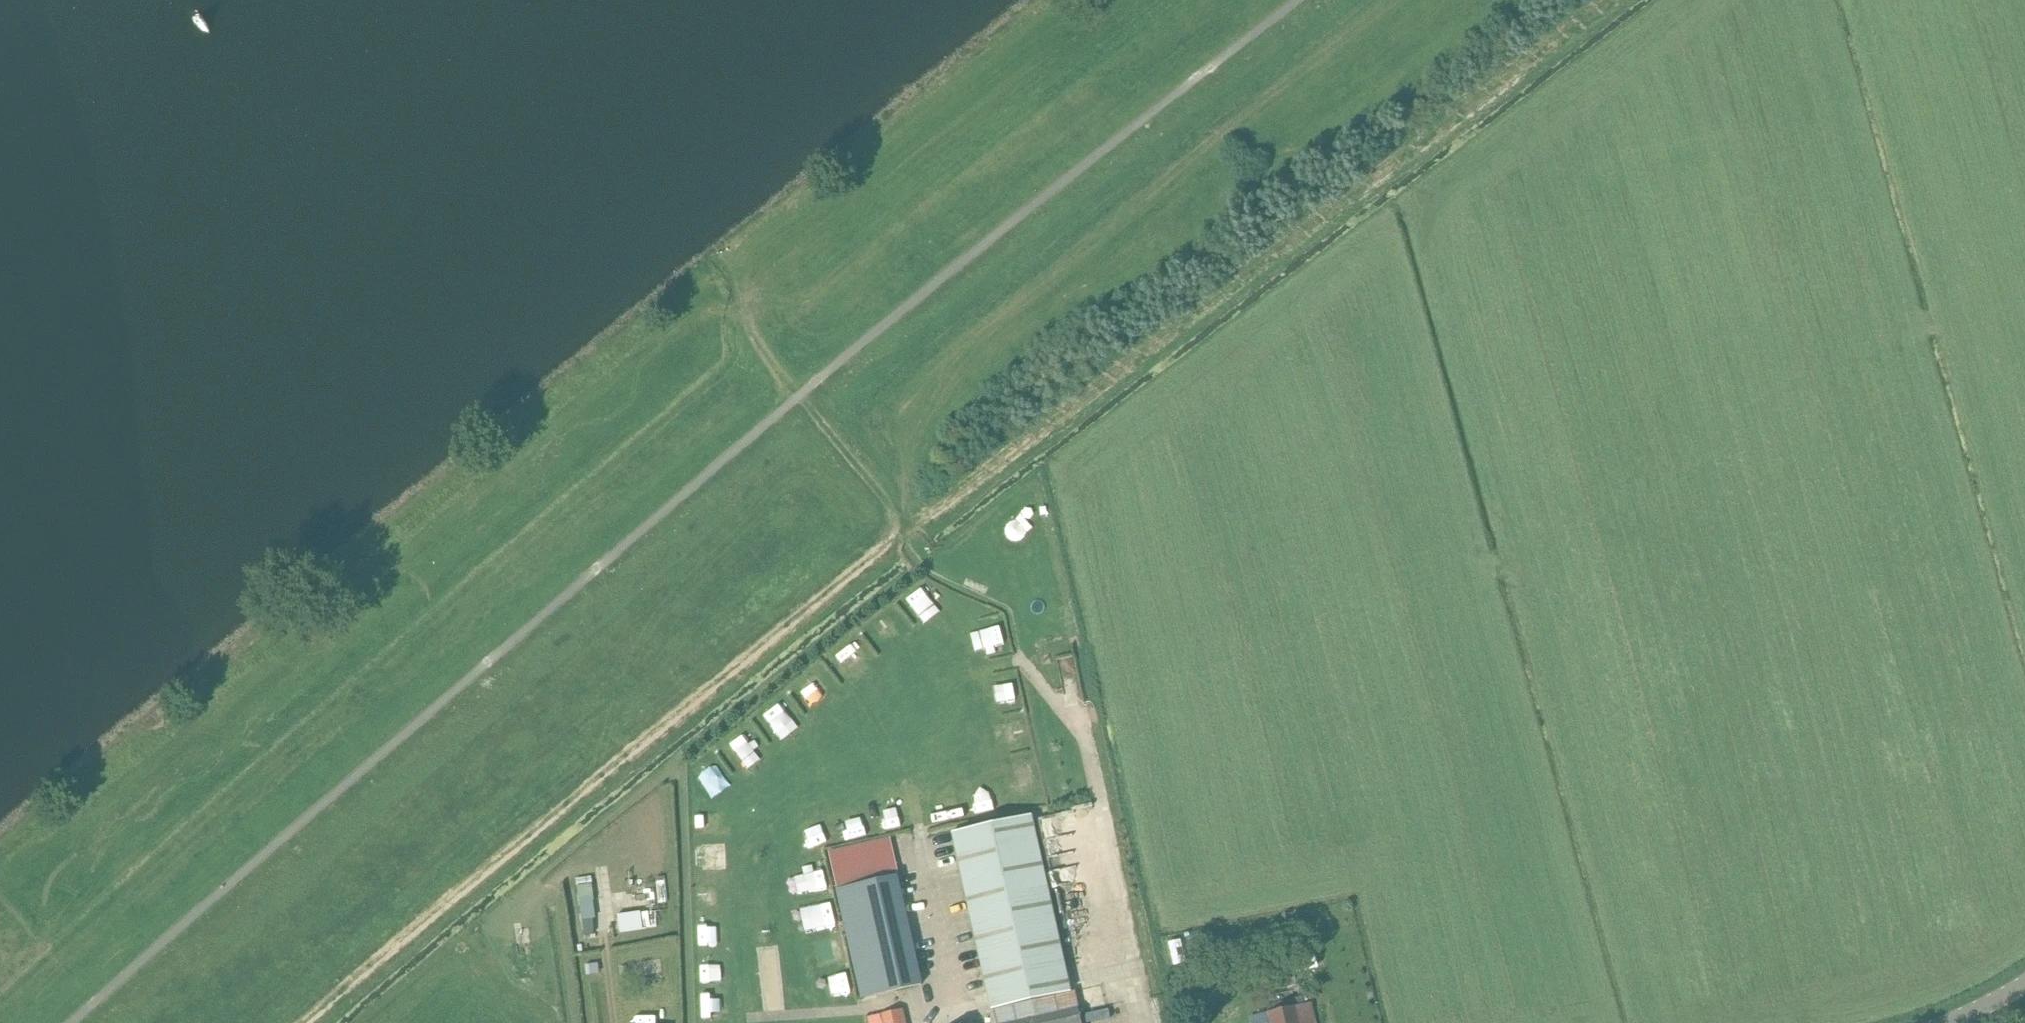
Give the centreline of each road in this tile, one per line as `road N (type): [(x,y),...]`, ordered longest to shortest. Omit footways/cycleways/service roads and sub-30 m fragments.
road 1 (track): [(303,1022),(904,529),(1611,0)]

